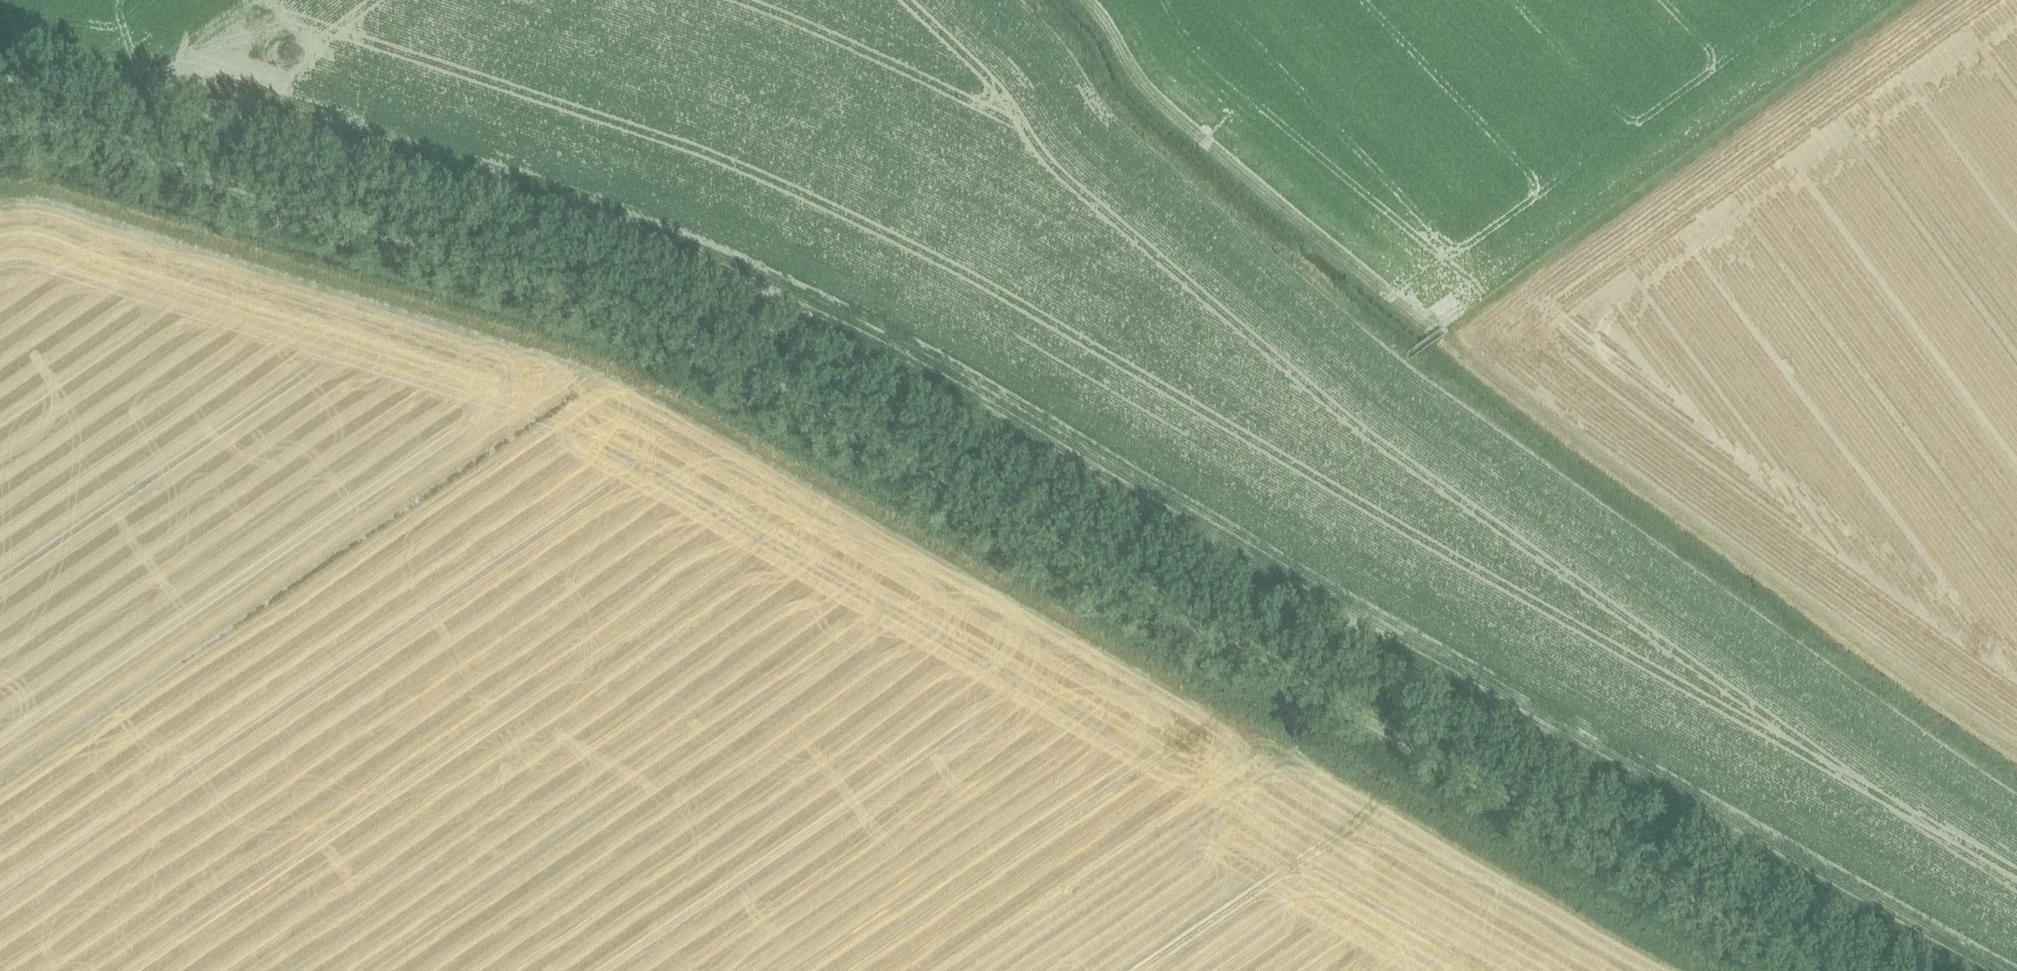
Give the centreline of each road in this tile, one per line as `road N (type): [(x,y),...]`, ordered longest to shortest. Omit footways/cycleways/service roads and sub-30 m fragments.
road 1 (track): [(1792,970),(642,330),(66,140),(0,130)]

